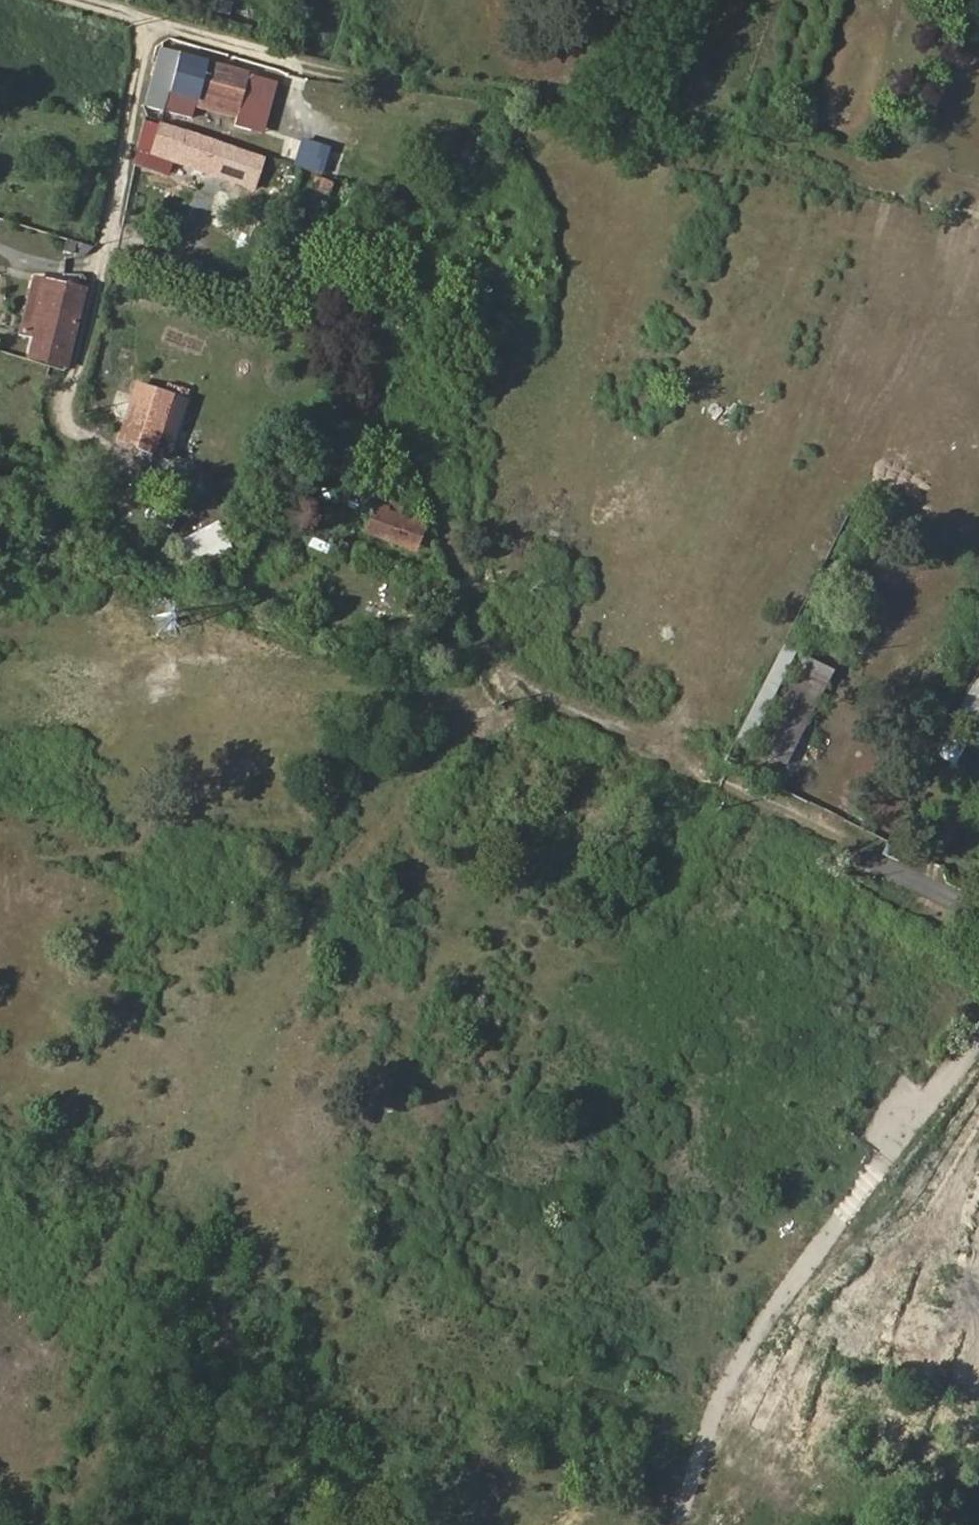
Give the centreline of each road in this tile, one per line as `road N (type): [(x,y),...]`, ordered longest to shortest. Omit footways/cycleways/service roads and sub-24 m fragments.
road 1 (track): [(978,194),(642,108),(318,68),(70,0)]
road 2 (track): [(978,1041),(880,1158),(741,1353),(708,1411),(670,1524)]
road 3 (track): [(78,388),(149,25)]

